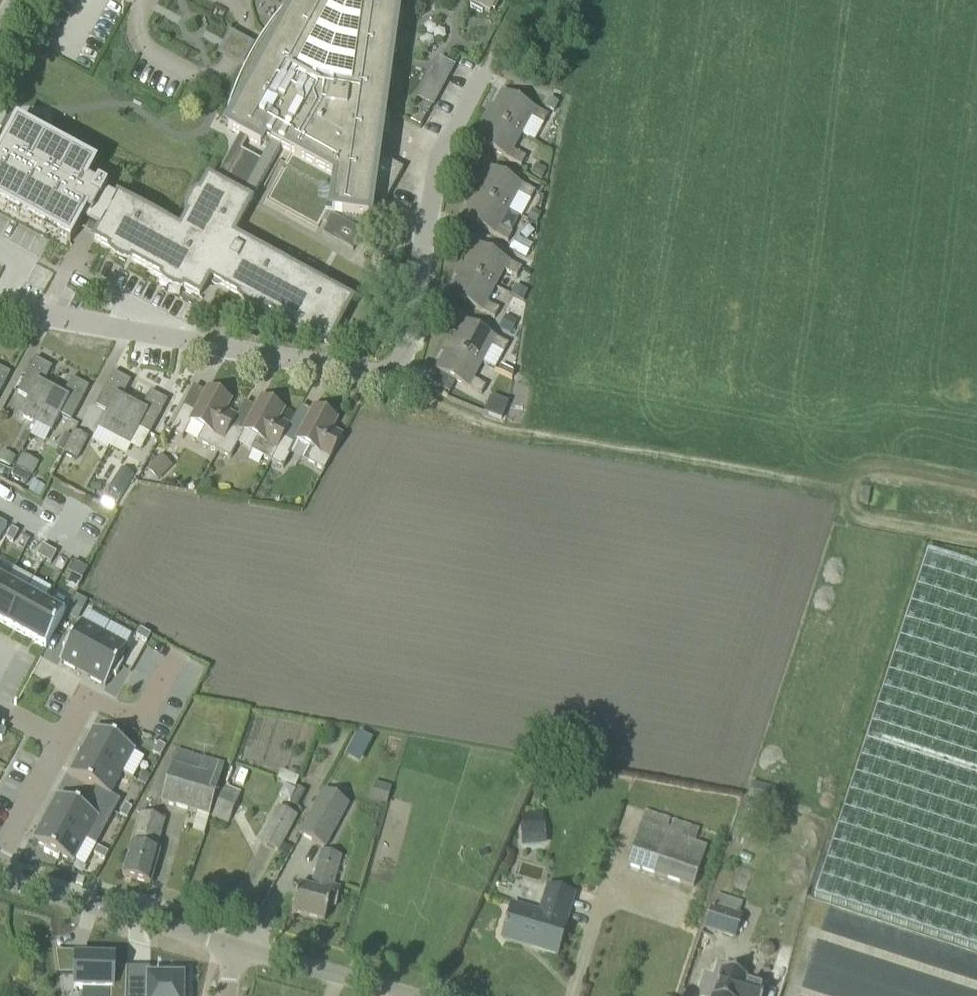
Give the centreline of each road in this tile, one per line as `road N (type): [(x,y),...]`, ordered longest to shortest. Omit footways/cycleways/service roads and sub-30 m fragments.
road 1 (residential): [(0,308),(389,371),(402,353),(434,170),(475,90)]
road 2 (unclassified): [(227,943),(0,879)]
road 3 (residential): [(61,744),(86,698),(139,724),(175,659)]
road 4 (unclassified): [(405,995),(227,943)]
road 5 (residential): [(0,854),(61,744)]

